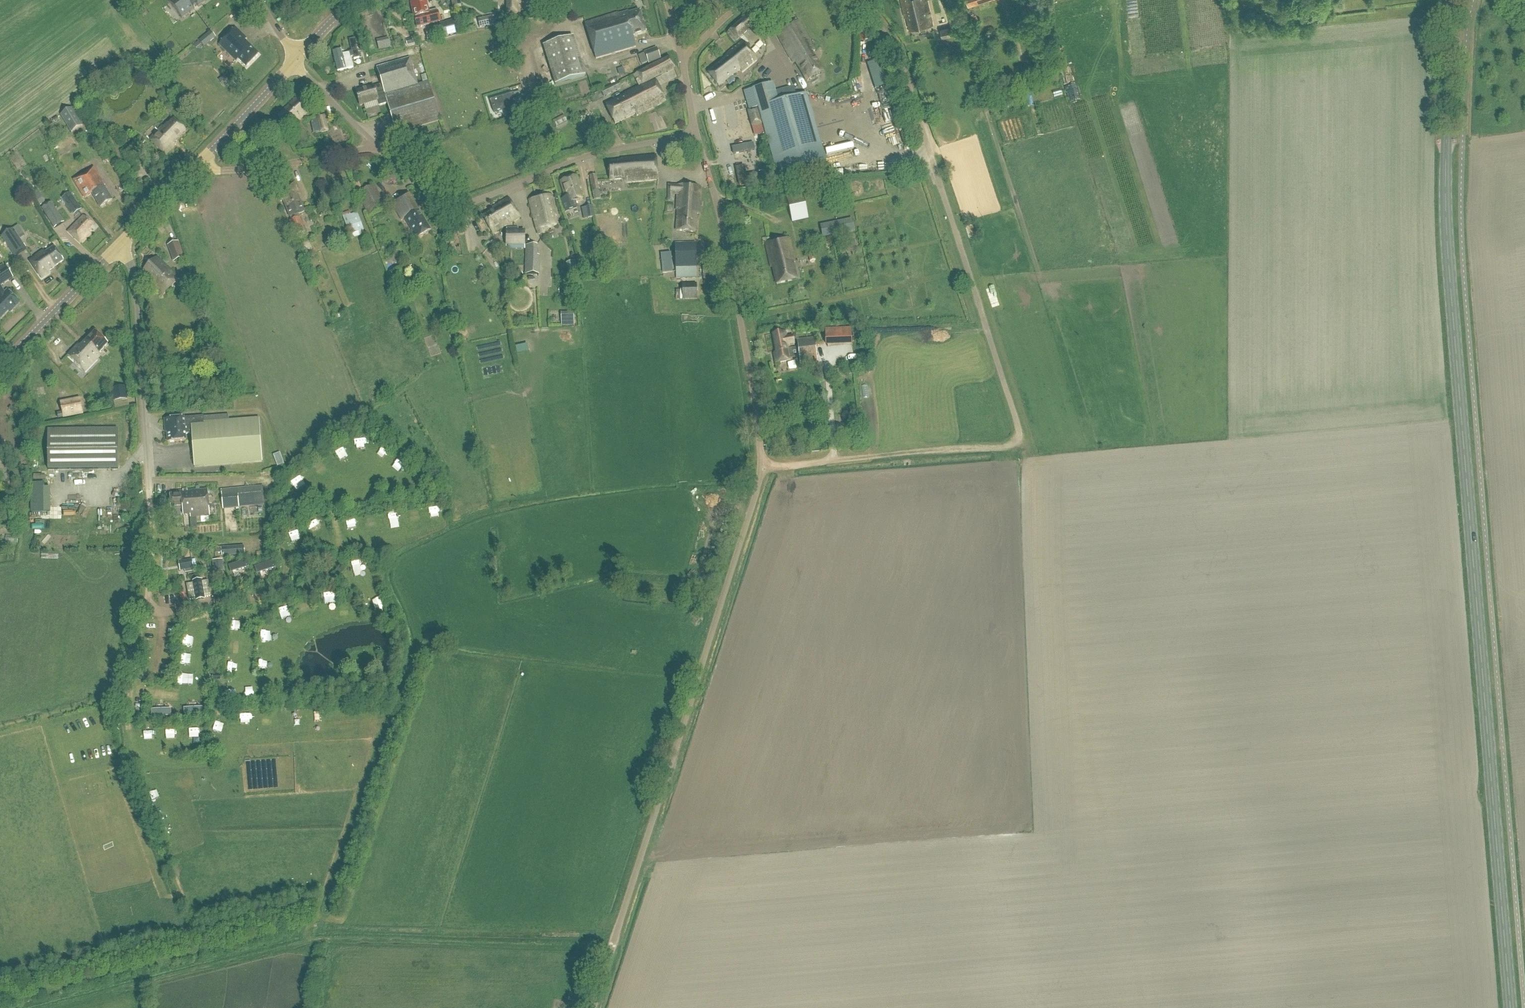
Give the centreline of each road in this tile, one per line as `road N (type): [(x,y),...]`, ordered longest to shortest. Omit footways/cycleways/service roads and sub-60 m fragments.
road 1 (secondary): [(1513,1007),(1447,231),(1454,0)]
road 2 (residential): [(763,467),(997,447),(1017,437),(904,75),(858,0)]
road 3 (unclassified): [(592,1007),(763,467)]
road 4 (residential): [(697,134),(588,157),(459,206),(435,198),(375,146)]
road 5 (residential): [(151,515),(134,271),(120,245)]
road 6 (residential): [(743,332),(697,134)]
road 7 (residential): [(197,164),(223,172),(375,146)]
road 8 (tertiary): [(0,367),(120,245)]
road 9 (tertiary): [(197,164),(294,60)]
road 10 (unclassified): [(763,467),(743,332)]

